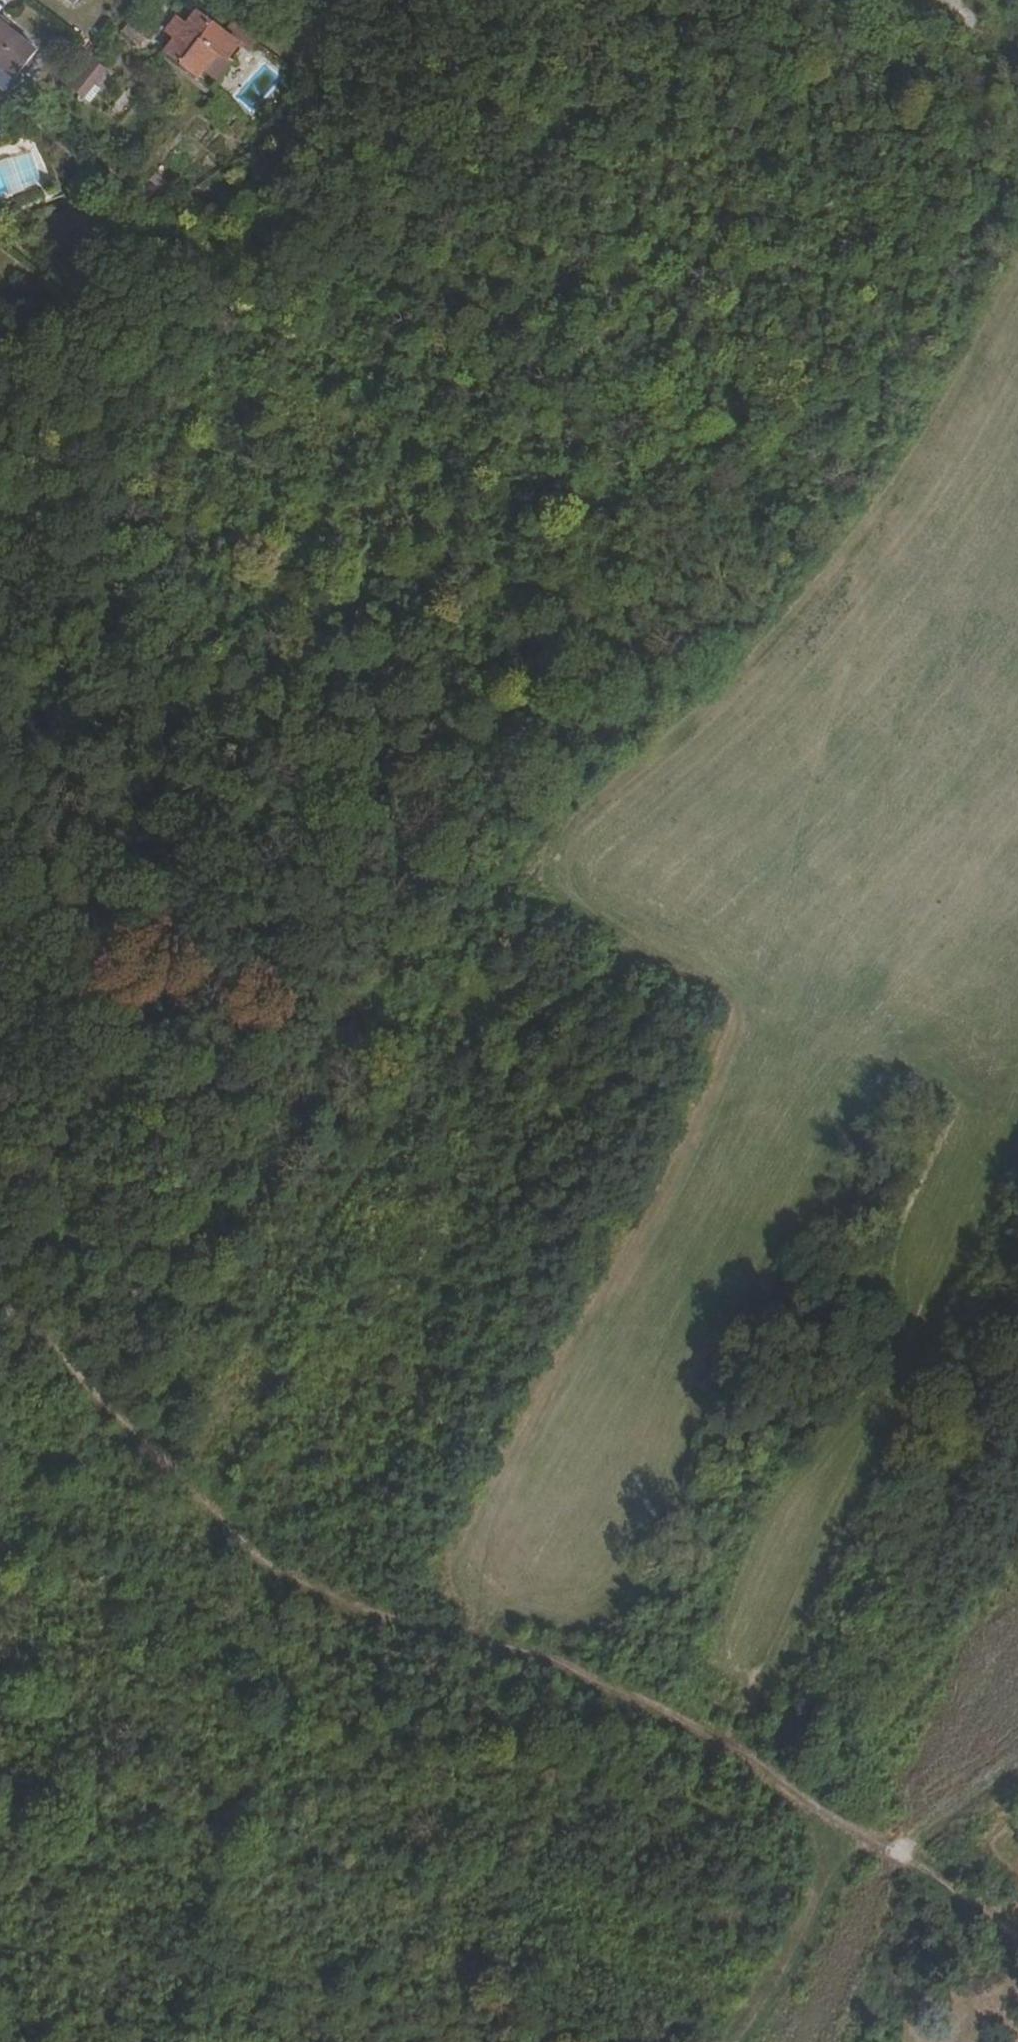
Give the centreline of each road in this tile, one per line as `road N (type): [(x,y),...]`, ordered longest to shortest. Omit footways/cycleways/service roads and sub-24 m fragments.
road 1 (track): [(0,1304),(66,1350),(215,1519),(280,1566),(409,1620),(544,1659),(691,1723),(972,1907),(1017,1929)]

